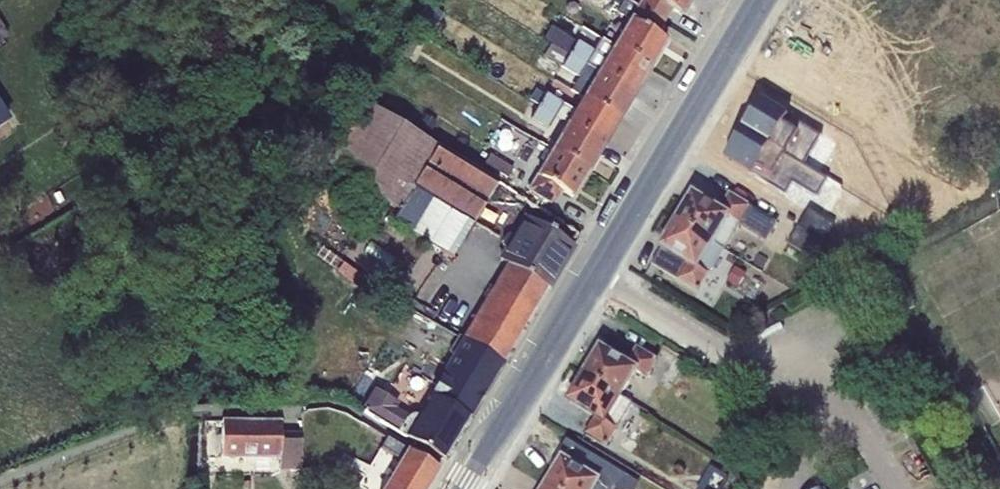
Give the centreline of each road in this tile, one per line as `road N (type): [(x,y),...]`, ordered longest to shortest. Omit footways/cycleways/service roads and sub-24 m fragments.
road 1 (unclassified): [(589,277),(862,430),(893,488)]
road 2 (tertiary): [(589,277),(756,0)]
road 3 (tertiary): [(461,488),(589,277)]

